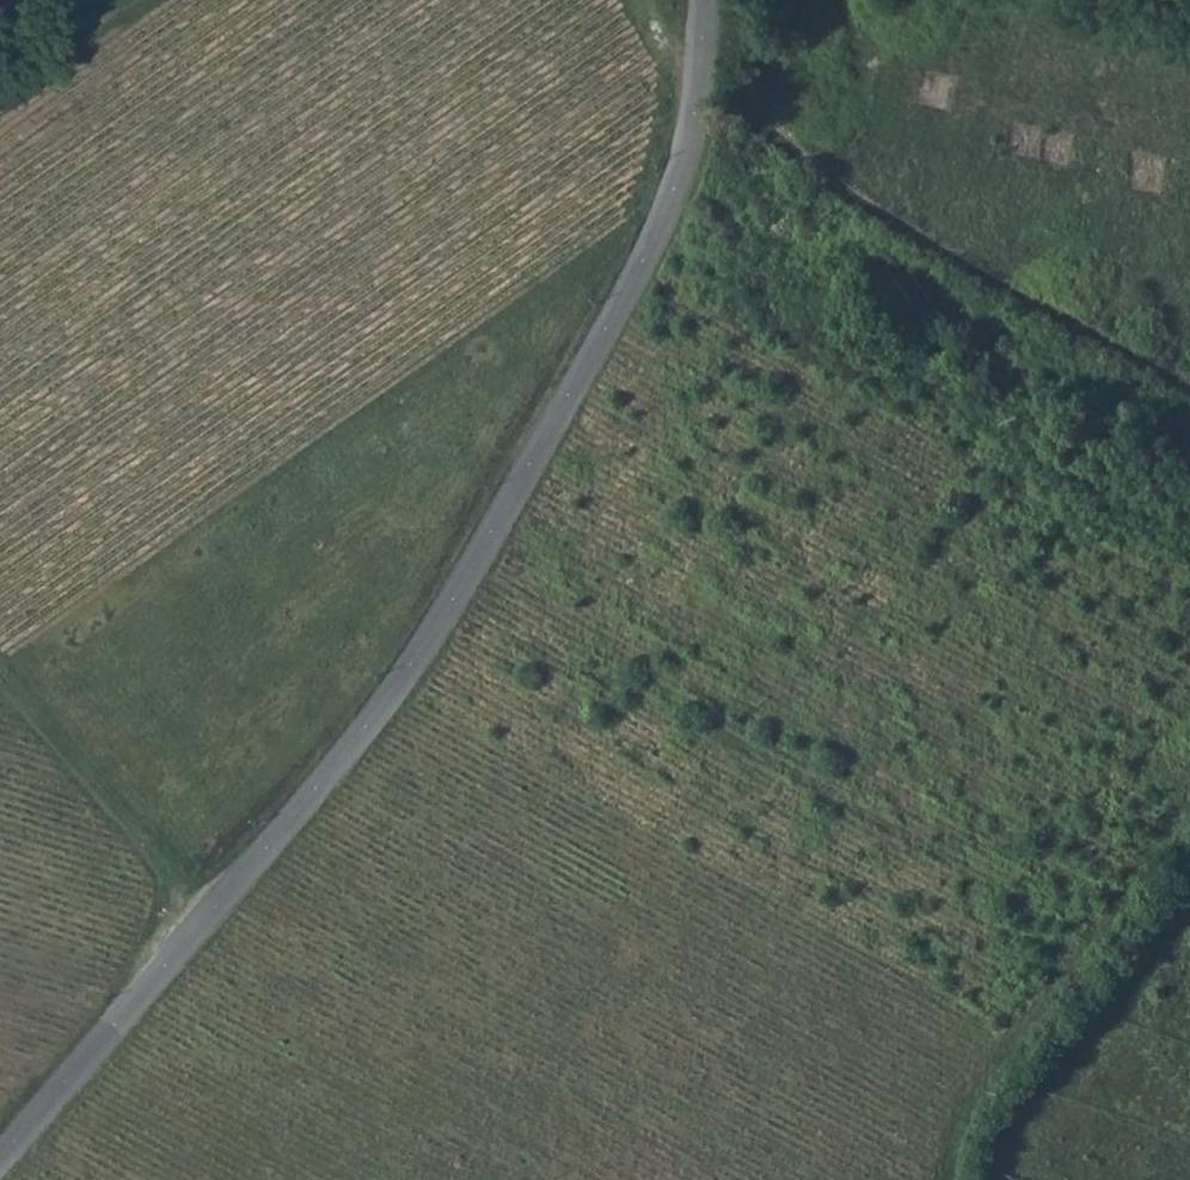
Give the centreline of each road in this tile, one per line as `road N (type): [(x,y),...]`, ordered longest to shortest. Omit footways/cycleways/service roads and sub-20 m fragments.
road 1 (unclassified): [(702,0),(700,90),(675,196),(417,656),(0,1165)]
road 2 (track): [(195,927),(118,809),(0,682)]

